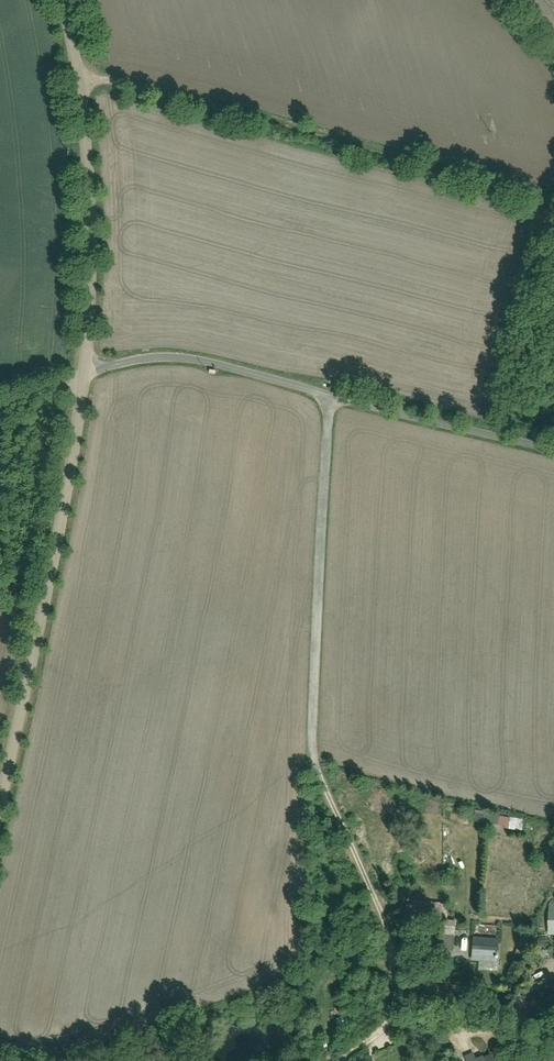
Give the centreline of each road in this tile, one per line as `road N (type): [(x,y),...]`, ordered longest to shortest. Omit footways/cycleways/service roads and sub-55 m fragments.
road 1 (unclassified): [(89,373),(147,359),(190,359),(553,449)]
road 2 (unclassified): [(89,373),(0,800)]
road 3 (unclassified): [(63,0),(89,189),(89,373)]

